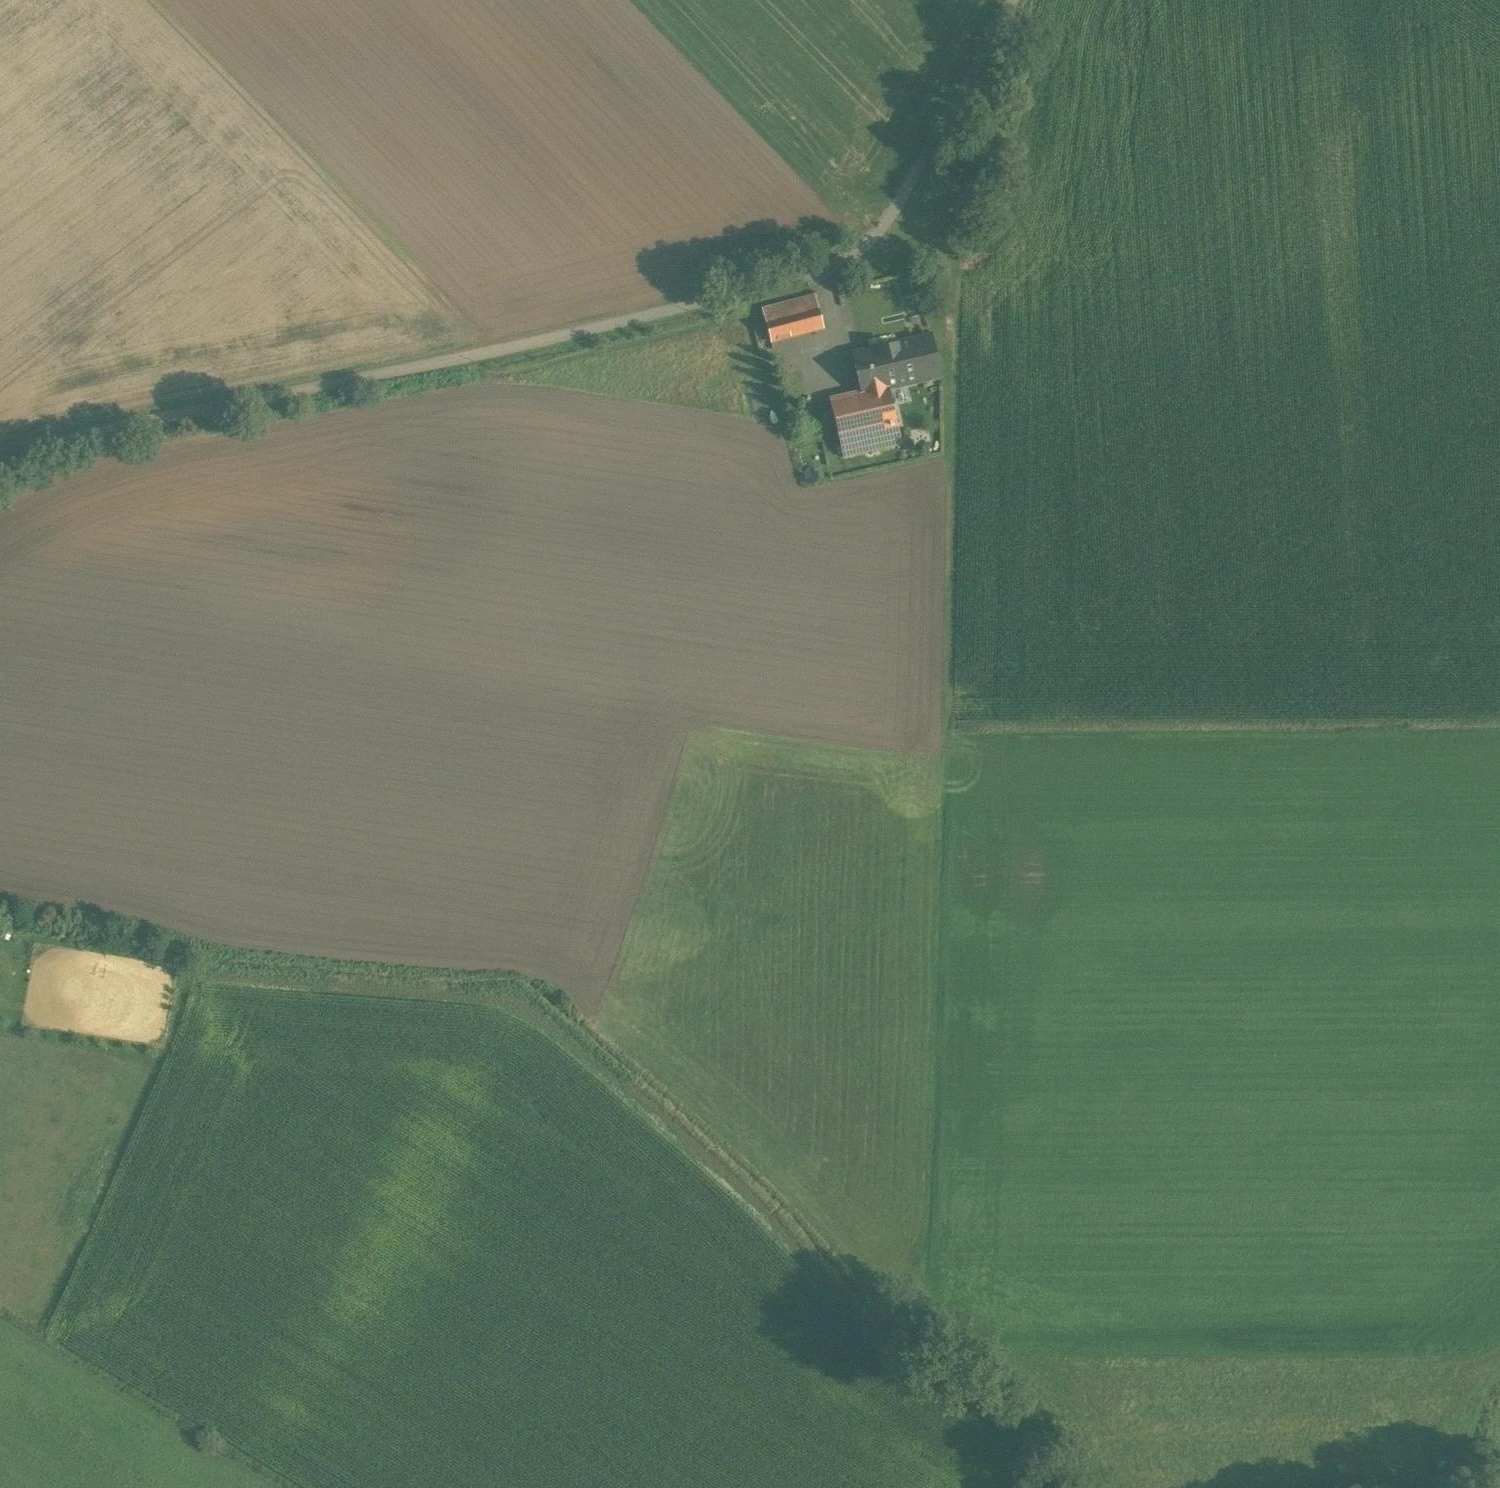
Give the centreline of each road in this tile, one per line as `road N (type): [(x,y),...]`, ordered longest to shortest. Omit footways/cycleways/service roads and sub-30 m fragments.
road 1 (unclassified): [(1015,0),(904,189),(874,227),(813,270),(93,434),(0,475)]

